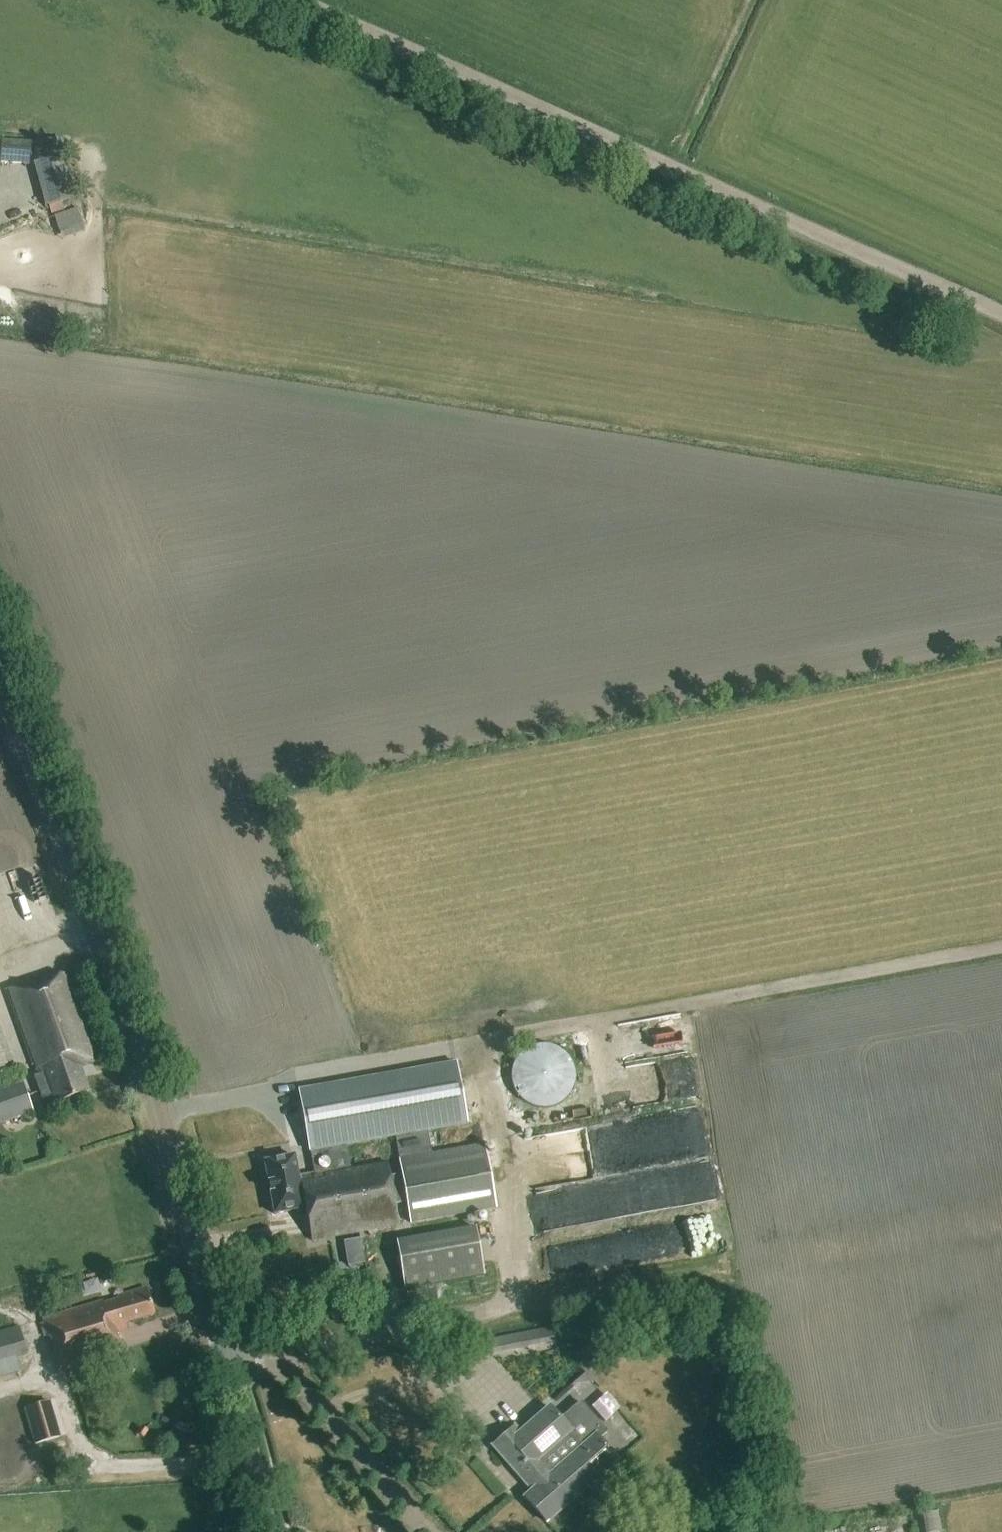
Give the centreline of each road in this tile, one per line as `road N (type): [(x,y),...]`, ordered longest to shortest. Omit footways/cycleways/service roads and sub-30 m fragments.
road 1 (track): [(294,0),(1001,313)]
road 2 (tertiary): [(231,1375),(115,995),(0,681)]
road 3 (track): [(1001,947),(511,1037)]
road 4 (unclassified): [(281,1362),(320,1340),(518,1306)]
road 5 (track): [(754,1267),(518,1306)]
road 6 (residential): [(429,1531),(281,1362)]
road 7 (tertiary): [(266,1531),(231,1375)]

